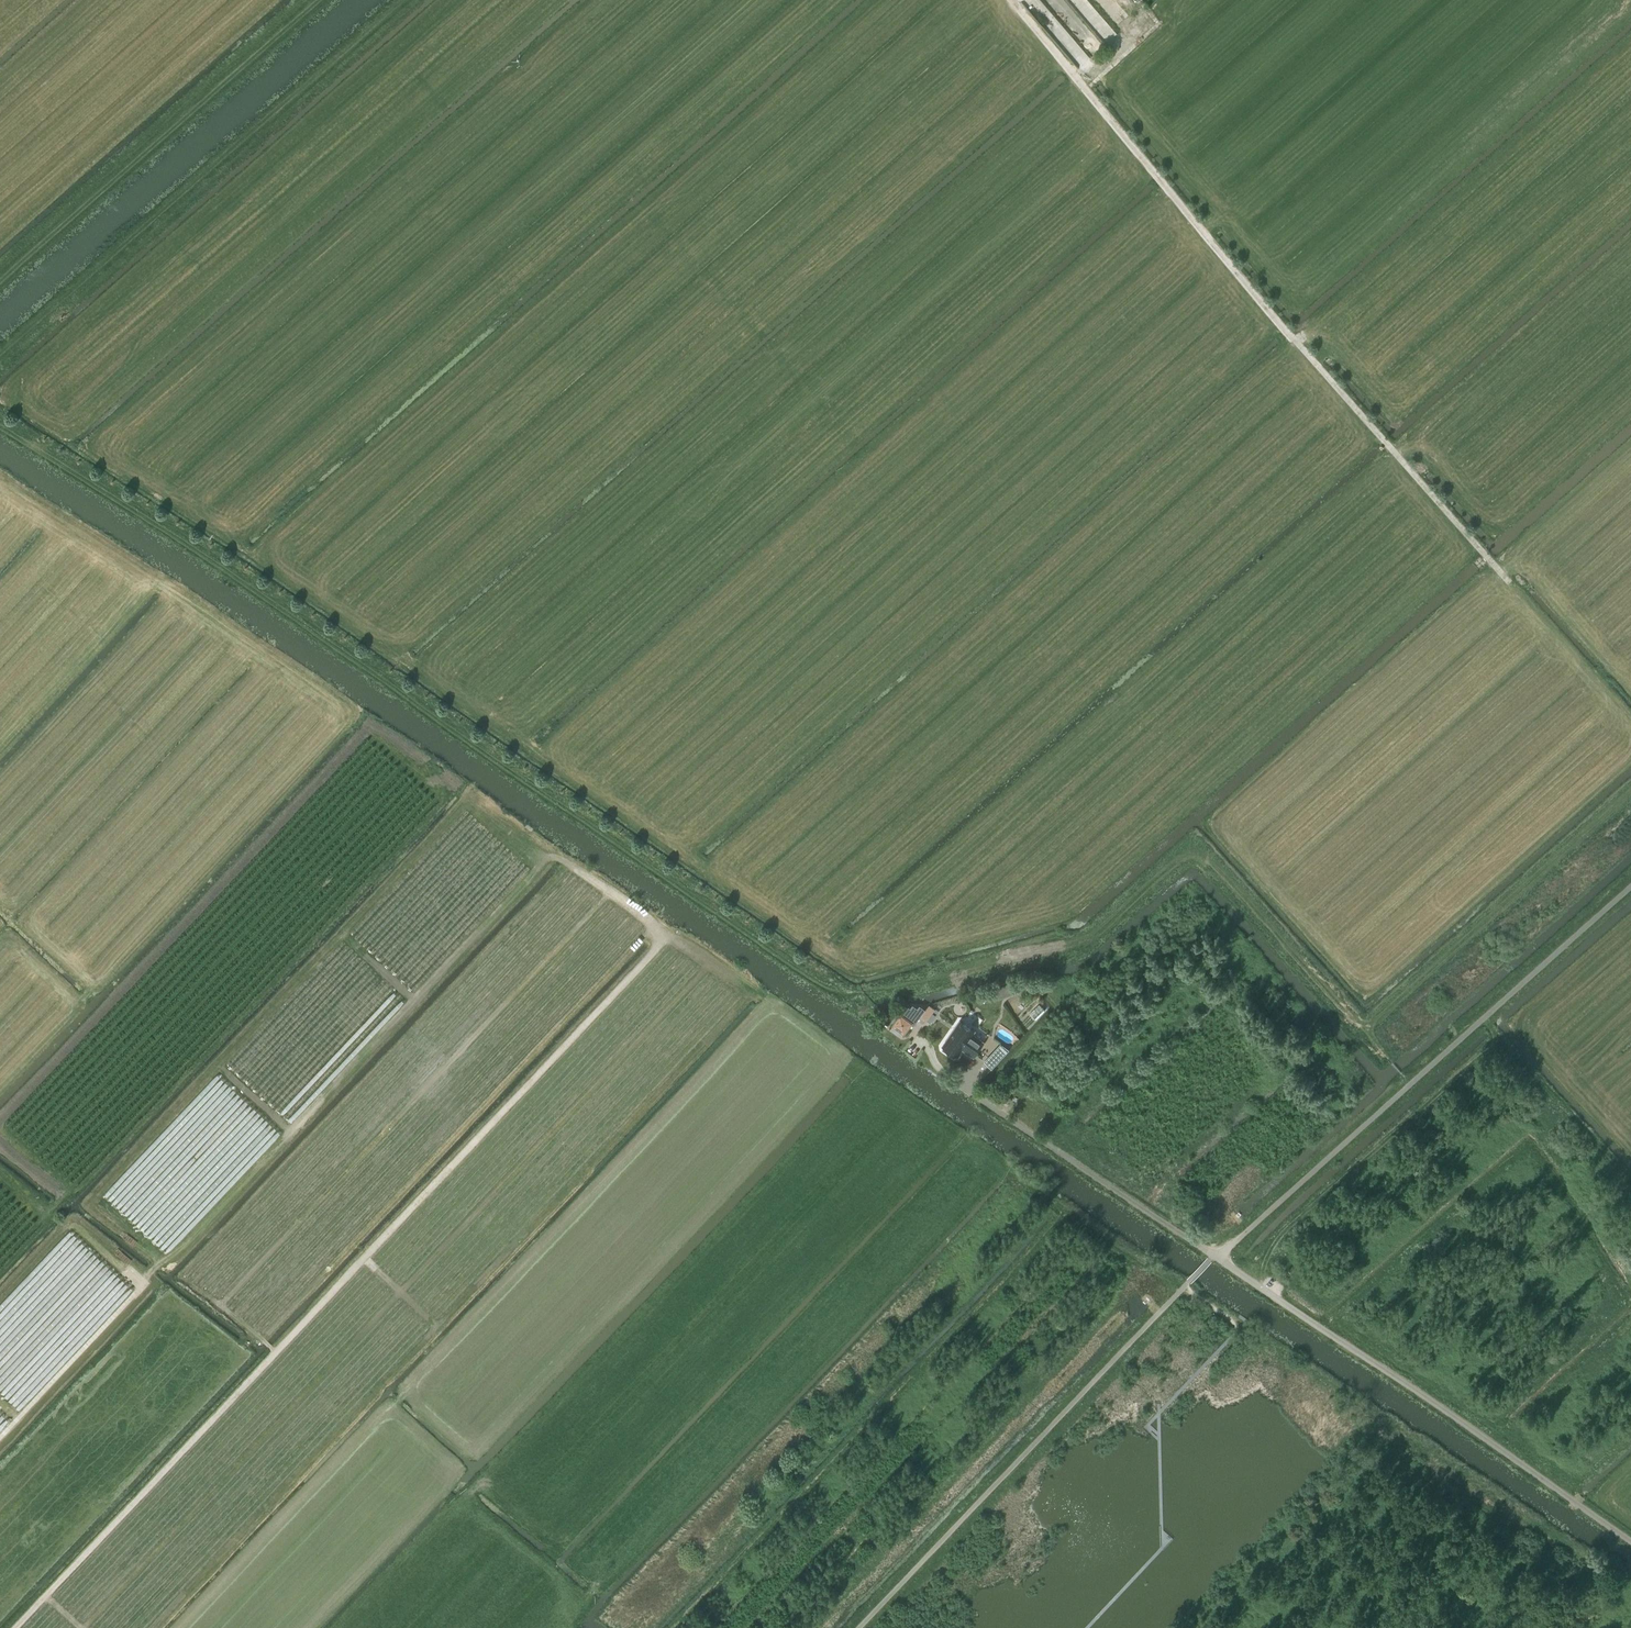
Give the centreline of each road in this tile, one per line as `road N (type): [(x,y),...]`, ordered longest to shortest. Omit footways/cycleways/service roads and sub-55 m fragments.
road 1 (unclassified): [(1630,1542),(977,1097)]
road 2 (track): [(1014,0),(1508,583)]
road 3 (track): [(403,0),(0,350)]
road 4 (track): [(0,286),(323,0)]
road 5 (track): [(1365,1031),(1630,794)]

